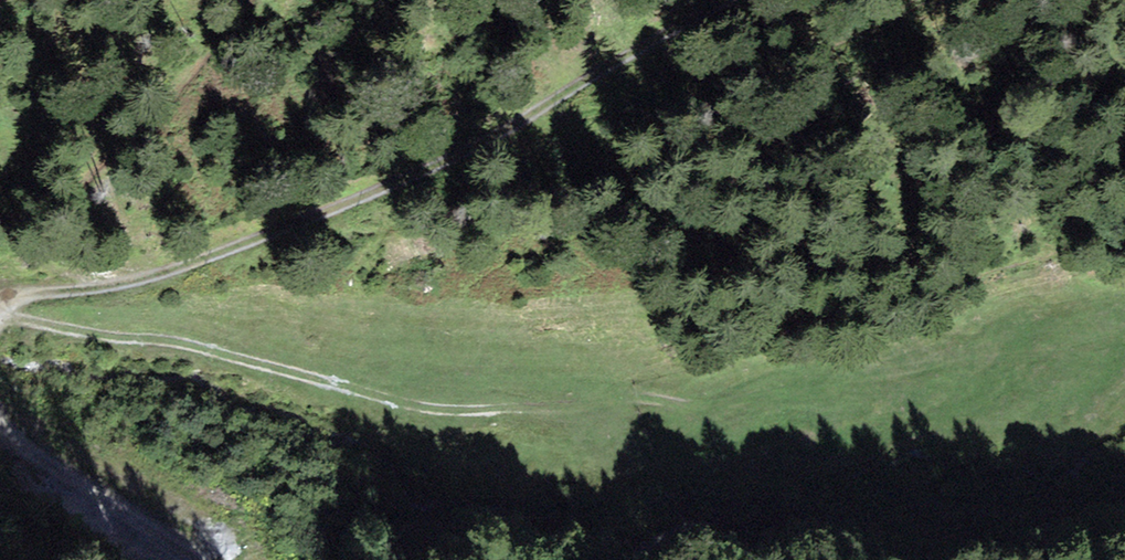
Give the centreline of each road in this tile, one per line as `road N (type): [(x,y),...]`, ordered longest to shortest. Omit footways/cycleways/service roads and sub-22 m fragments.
road 1 (track): [(1124,342),(690,415),(414,394),(0,322)]
road 2 (track): [(0,308),(20,295),(138,280),(224,256),(390,189),(725,0)]
road 3 (track): [(0,424),(207,559)]

